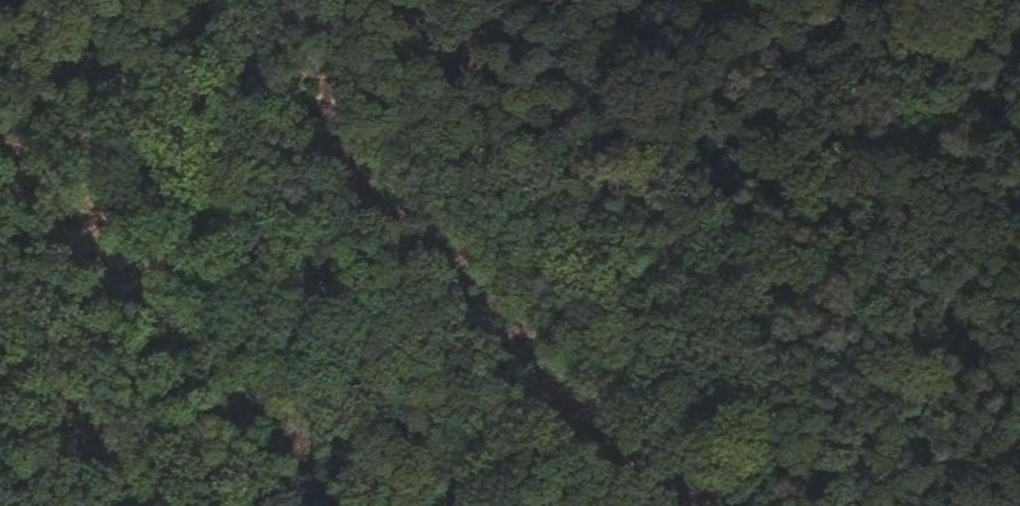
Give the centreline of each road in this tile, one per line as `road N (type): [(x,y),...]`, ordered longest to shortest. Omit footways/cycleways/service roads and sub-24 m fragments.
road 1 (track): [(50,0),(491,505)]
road 2 (track): [(716,306),(664,242),(535,182),(511,140),(492,52),(496,0)]
road 3 (track): [(681,505),(720,385),(716,306)]

